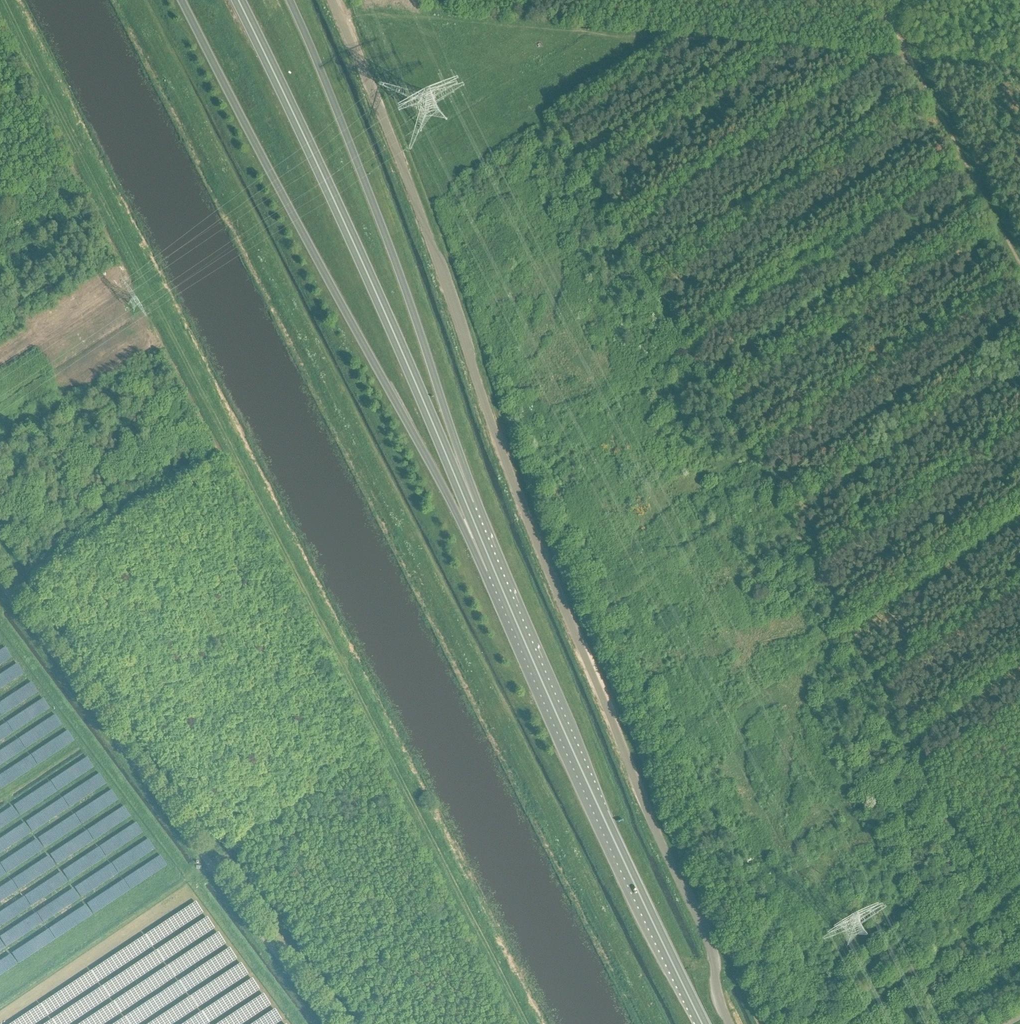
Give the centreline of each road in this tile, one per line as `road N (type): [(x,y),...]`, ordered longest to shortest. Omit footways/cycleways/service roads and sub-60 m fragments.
road 1 (unclassified): [(729,1023),(703,926),(648,816),(512,480),(433,238),(331,0)]
road 2 (trunk): [(181,0),(453,506),(494,568)]
road 3 (trunk): [(494,568),(238,0)]
road 4 (trunk): [(494,568),(409,297),(289,0)]
road 5 (unclassified): [(330,1023),(0,581)]
road 6 (trunk): [(705,1023),(566,741),(494,568)]

